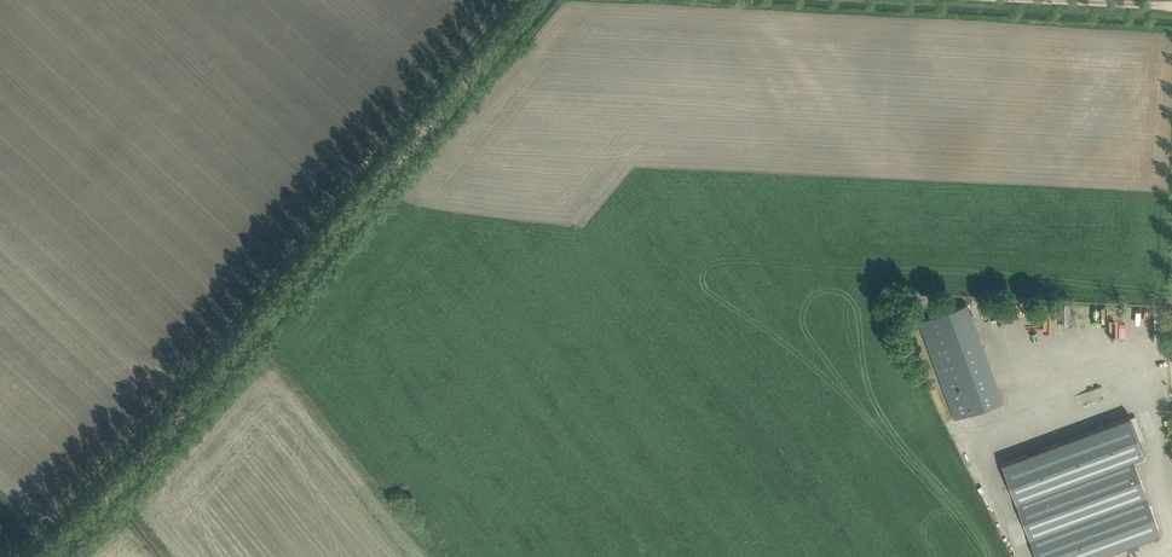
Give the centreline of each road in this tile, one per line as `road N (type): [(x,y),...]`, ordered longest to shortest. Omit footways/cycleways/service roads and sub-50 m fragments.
road 1 (track): [(31,556),(153,434),(532,0)]

